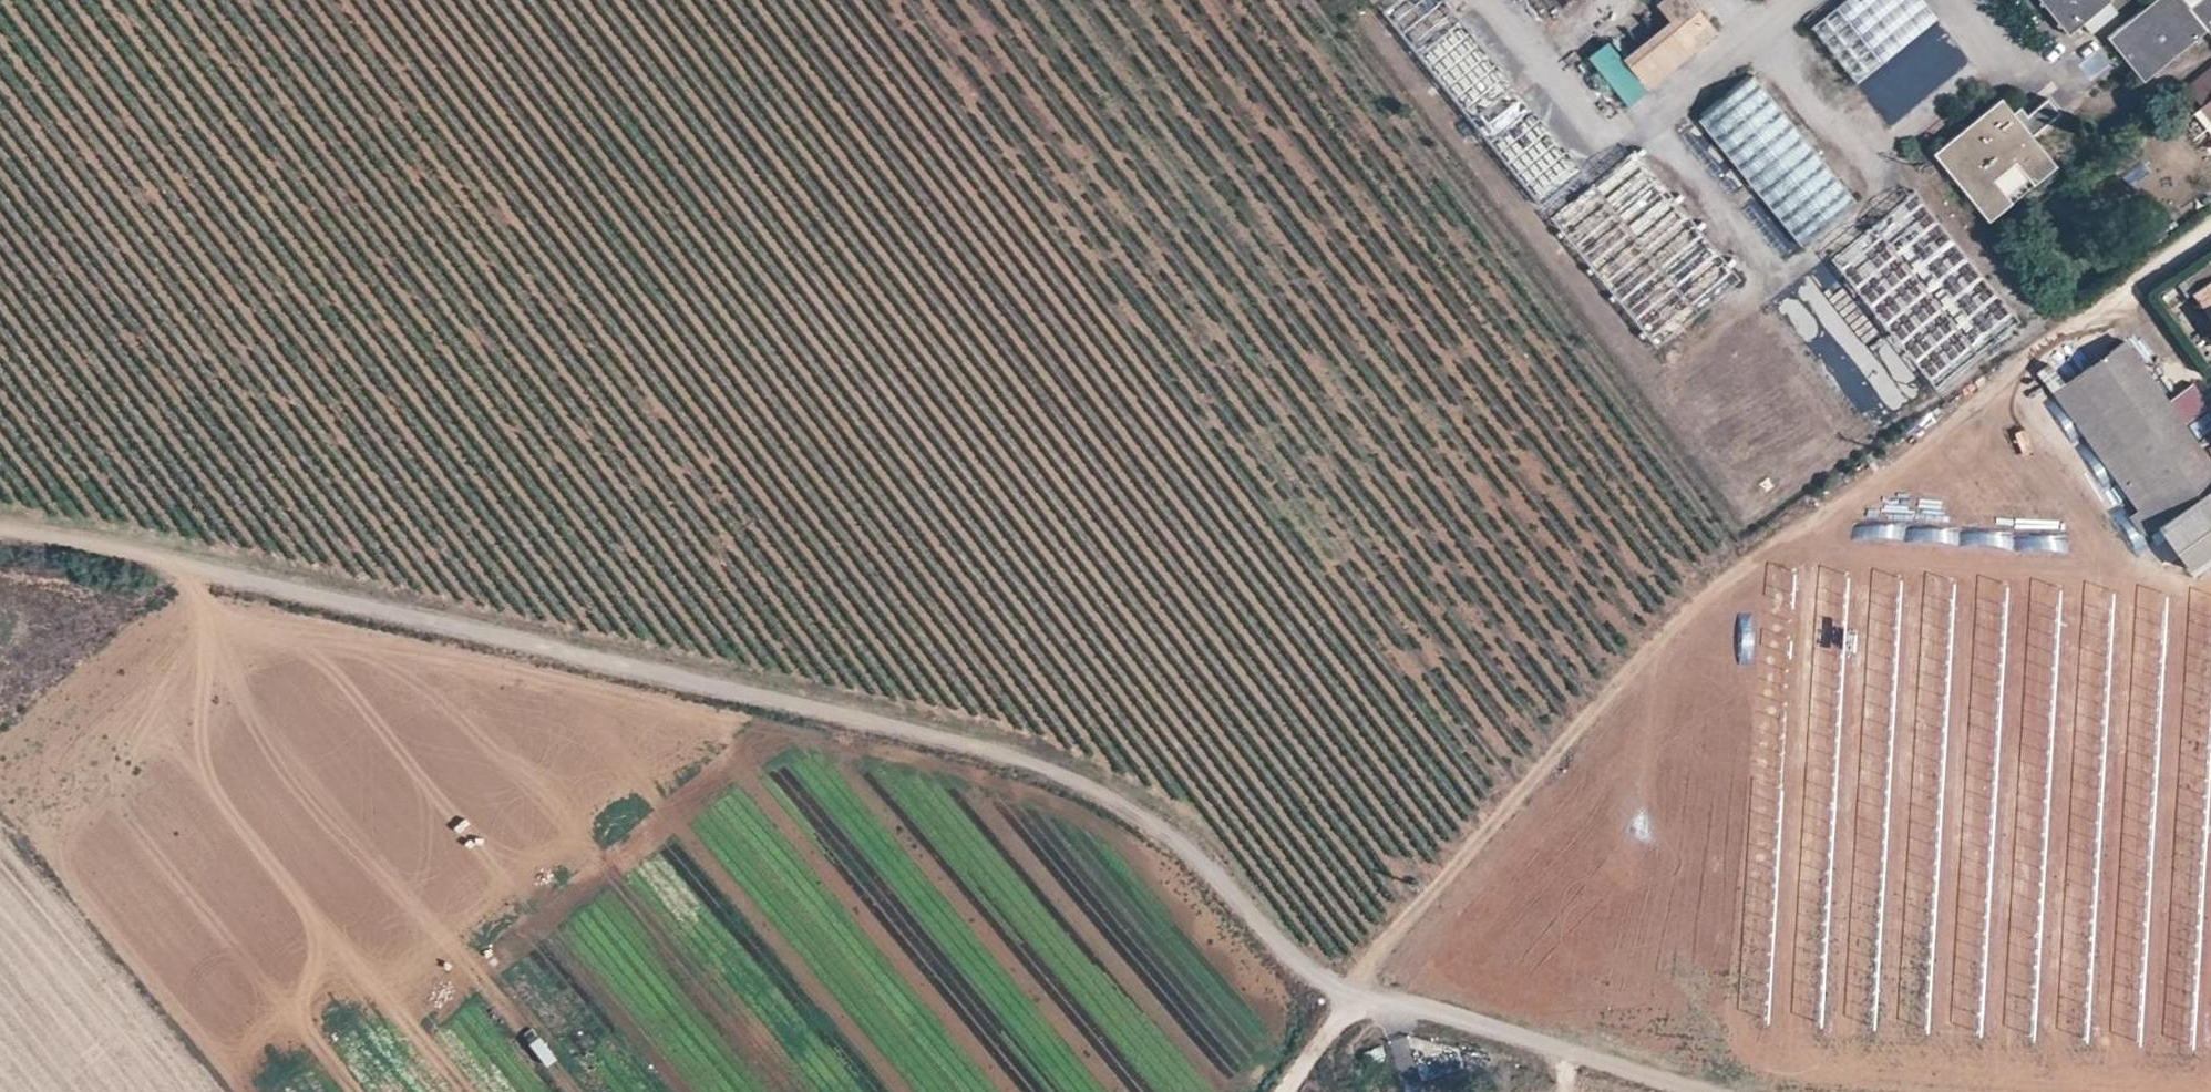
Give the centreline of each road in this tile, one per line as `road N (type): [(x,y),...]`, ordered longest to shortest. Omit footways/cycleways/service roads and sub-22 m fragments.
road 1 (unclassified): [(1357,1001),(1311,974),(1163,827),(1082,780),(955,739),(585,654),(0,532)]
road 2 (unclassified): [(1693,1091),(1434,1011),(1357,1001)]

